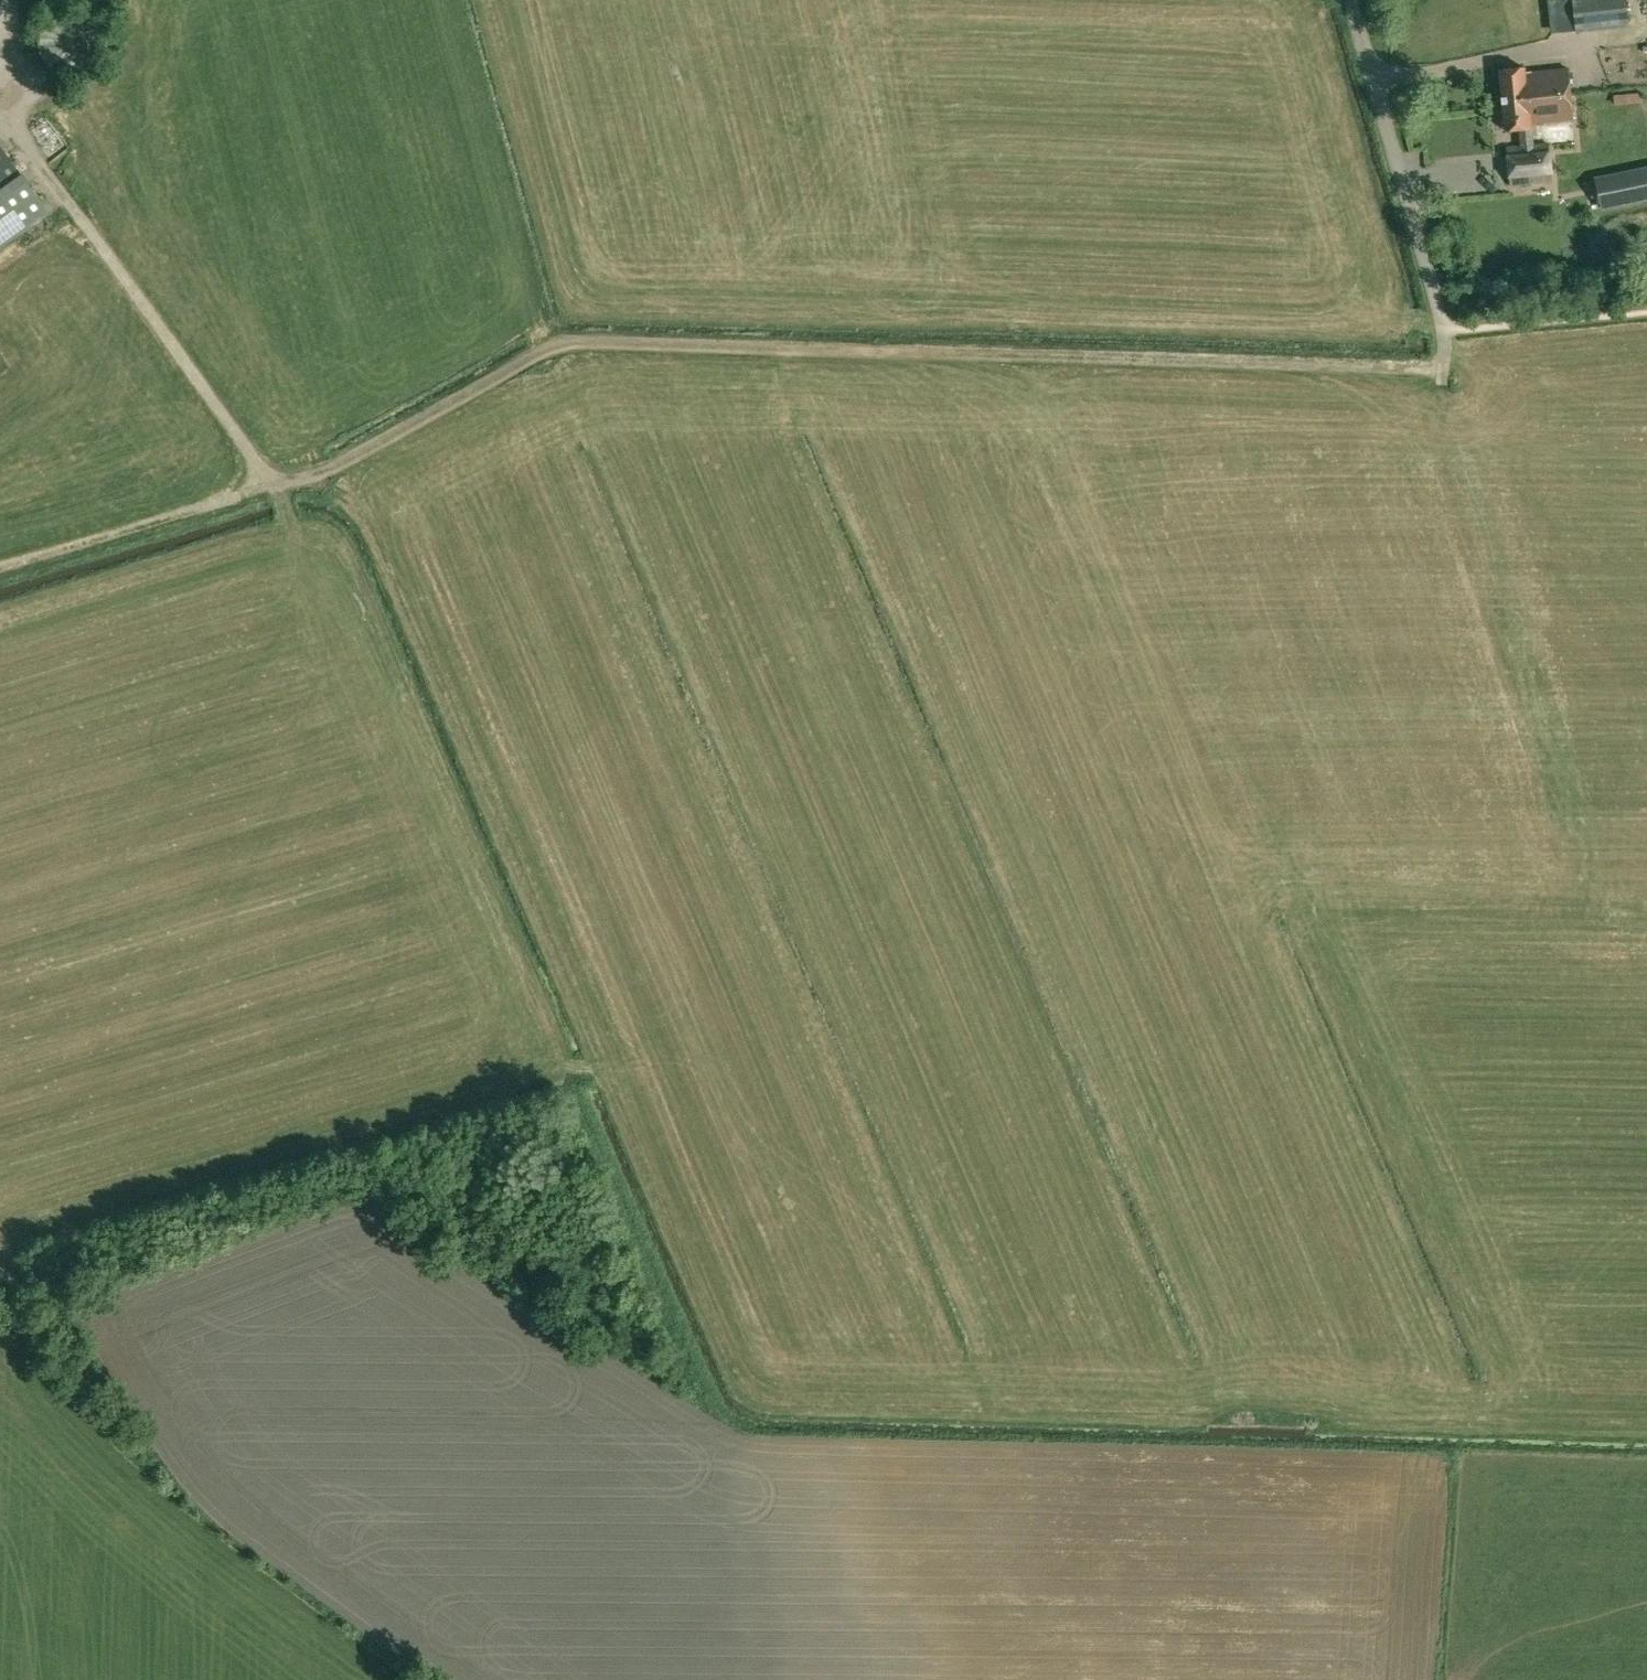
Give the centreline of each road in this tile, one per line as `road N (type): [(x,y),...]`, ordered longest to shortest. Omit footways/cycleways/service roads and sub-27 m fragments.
road 1 (residential): [(1446,383),(1443,330),(1348,0)]

